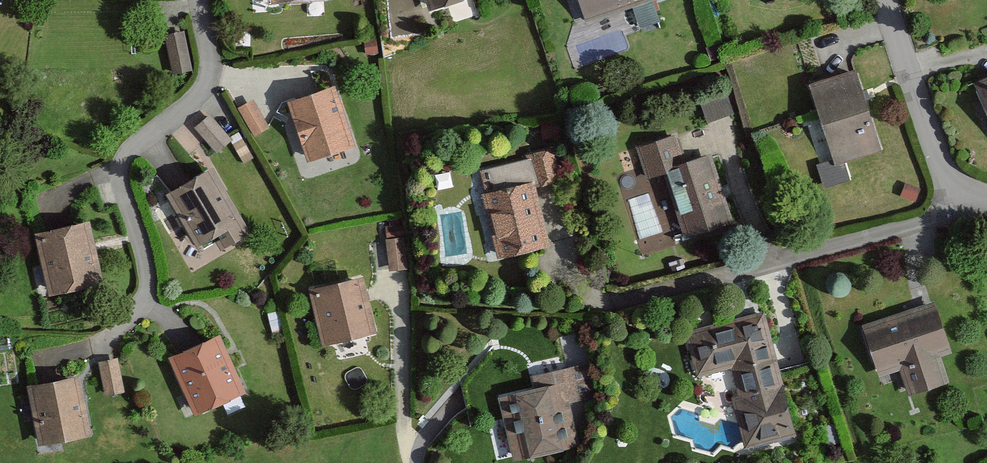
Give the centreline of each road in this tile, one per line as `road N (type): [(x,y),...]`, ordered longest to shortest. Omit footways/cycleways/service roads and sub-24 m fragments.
road 1 (residential): [(200,0),(214,76),(126,155),(121,183),(146,272),(143,305),(94,348)]
road 2 (residential): [(986,196),(965,189),(945,165),(887,0)]

